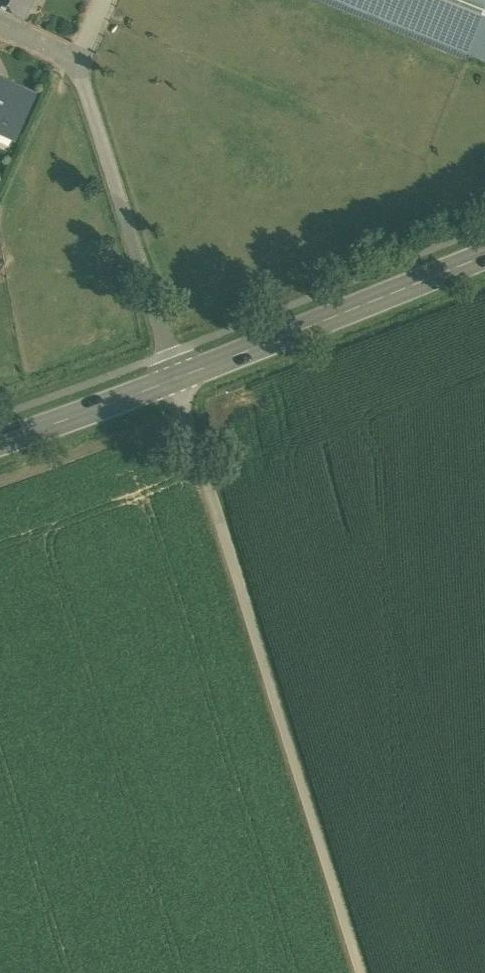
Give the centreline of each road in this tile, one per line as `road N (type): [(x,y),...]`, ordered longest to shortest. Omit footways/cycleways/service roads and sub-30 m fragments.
road 1 (track): [(168,385),(359,972)]
road 2 (residential): [(0,34),(57,62),(77,91),(168,385)]
road 3 (tertiary): [(484,259),(168,385)]
road 4 (tertiary): [(168,385),(0,448)]

